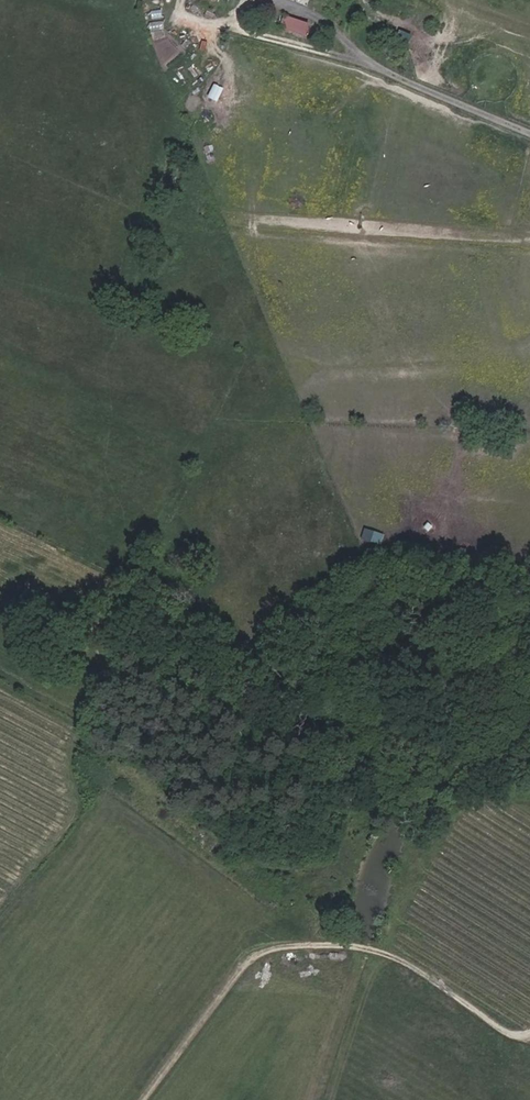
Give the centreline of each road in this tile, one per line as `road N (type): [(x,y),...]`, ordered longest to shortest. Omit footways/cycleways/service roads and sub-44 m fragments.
road 1 (track): [(529,1035),(508,1032),(388,955),(284,950),(253,962),(155,1099)]

